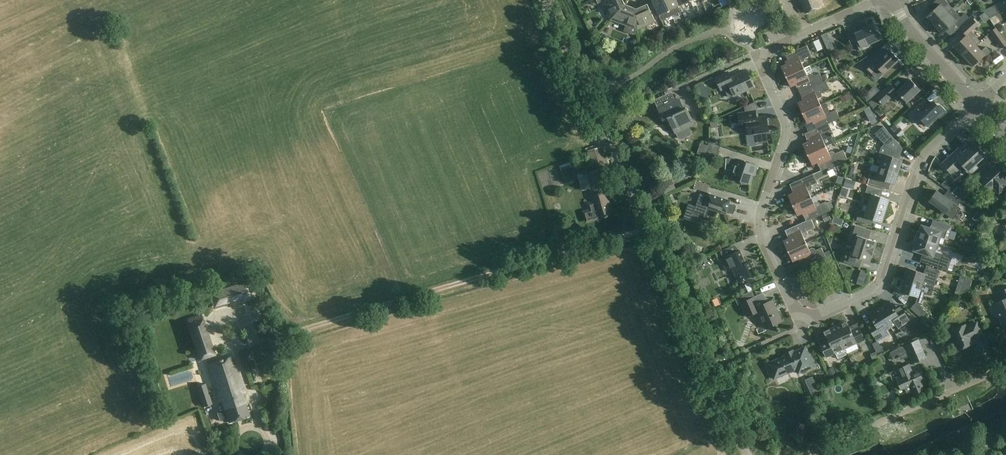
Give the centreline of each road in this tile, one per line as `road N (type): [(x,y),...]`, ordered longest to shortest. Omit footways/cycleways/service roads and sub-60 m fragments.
road 1 (residential): [(980,103),(916,172),(876,286),(804,320),(760,235),(786,128),(756,55),(876,0)]
road 2 (unclassified): [(747,454),(544,0)]
road 3 (residential): [(807,454),(1005,368)]
road 4 (tertiary): [(980,103),(891,0)]

